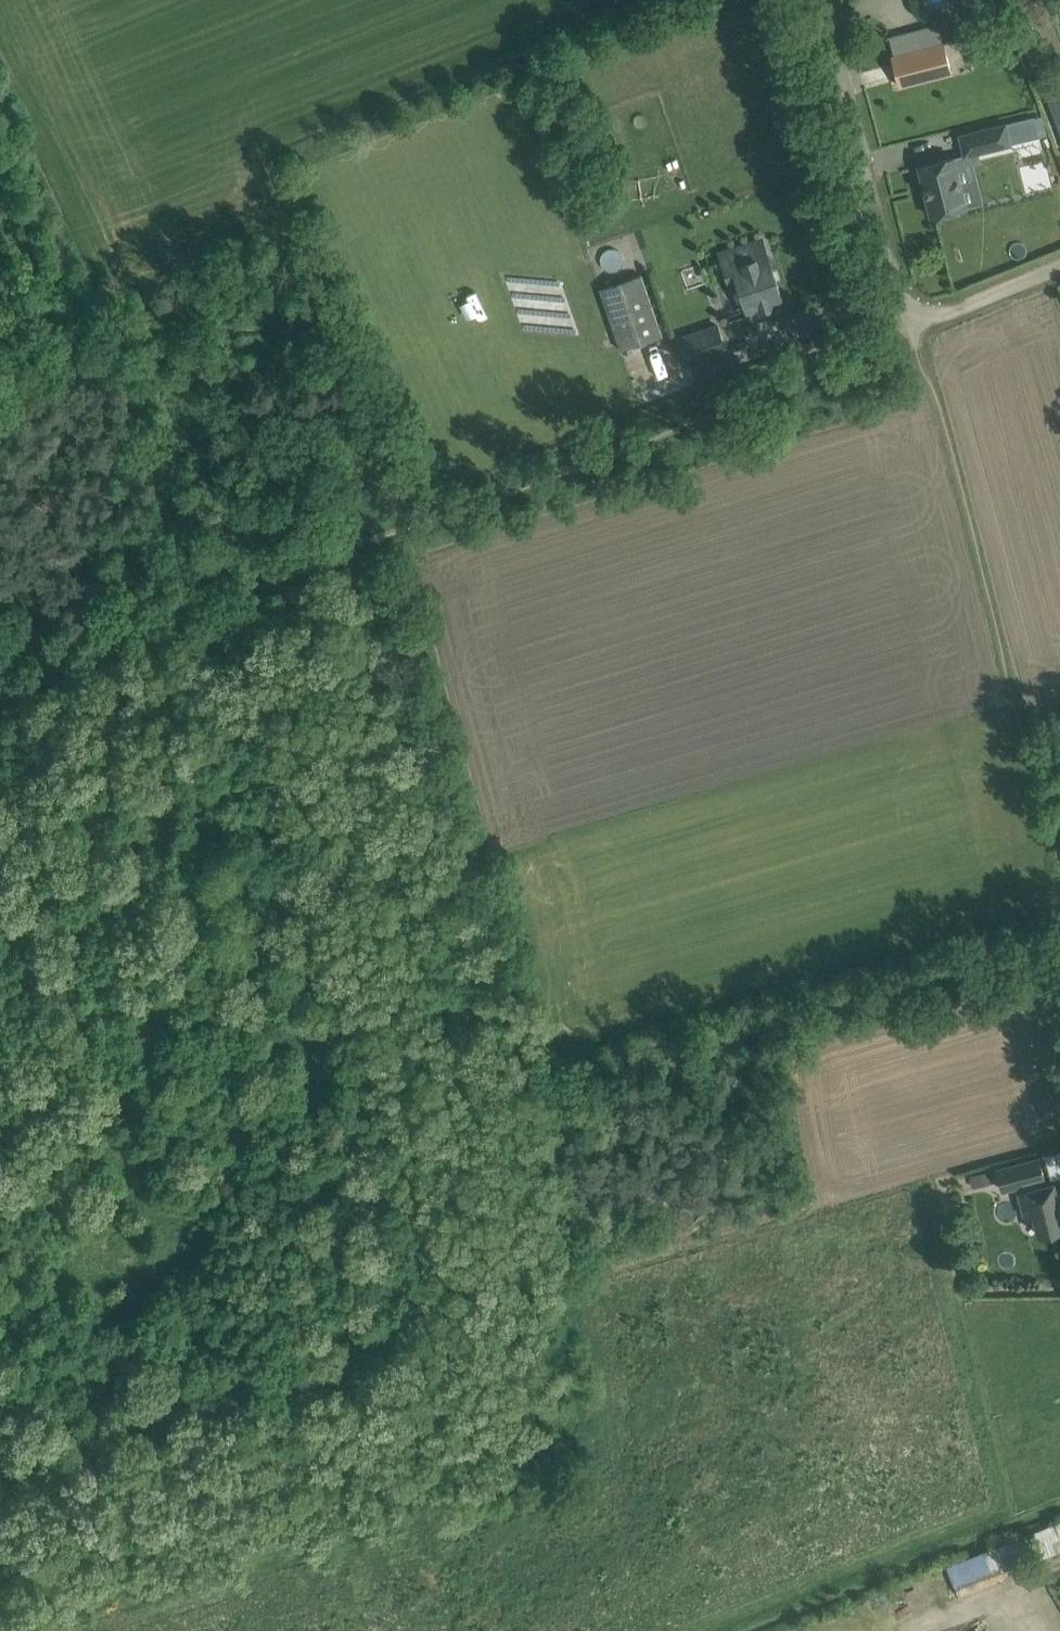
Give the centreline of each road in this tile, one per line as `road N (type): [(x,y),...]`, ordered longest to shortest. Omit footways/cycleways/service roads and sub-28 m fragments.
road 1 (unclassified): [(1059,265),(915,324),(825,0)]
road 2 (track): [(1018,700),(915,324)]

